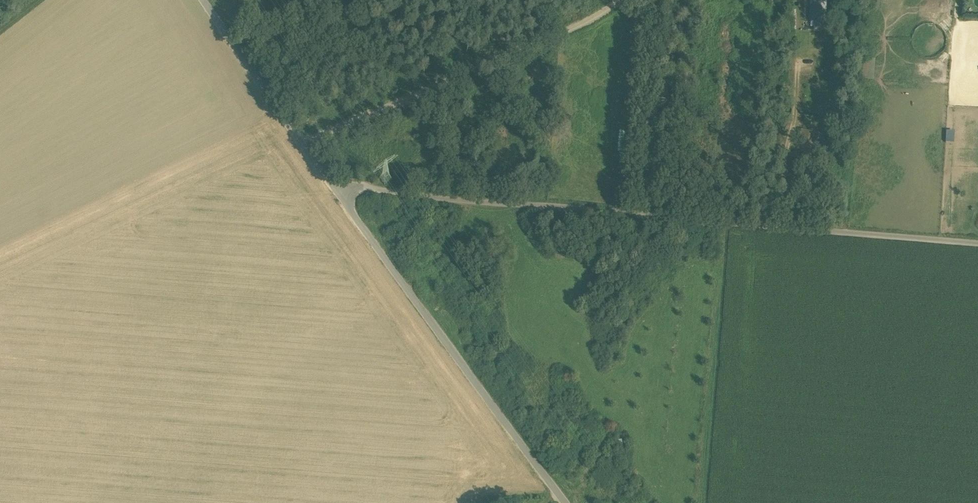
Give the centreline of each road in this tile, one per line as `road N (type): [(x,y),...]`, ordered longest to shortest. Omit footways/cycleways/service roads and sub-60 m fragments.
road 1 (unclassified): [(977,243),(333,185)]
road 2 (unclassified): [(333,185),(566,502)]
road 3 (track): [(630,0),(565,38),(452,73),(302,143)]
road 4 (unclassified): [(202,0),(333,185)]

